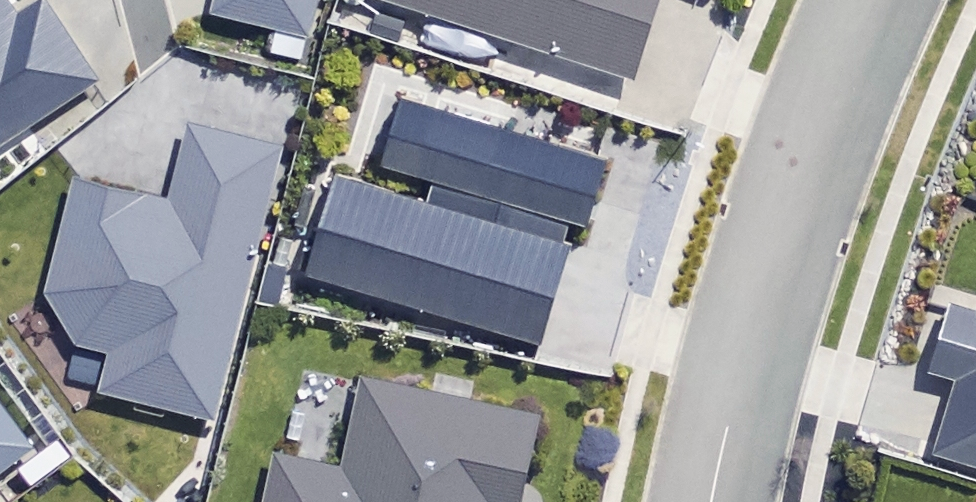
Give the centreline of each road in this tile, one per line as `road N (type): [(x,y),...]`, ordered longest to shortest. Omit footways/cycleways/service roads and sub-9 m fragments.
road 1 (residential): [(863,0),(771,246),(712,501)]

